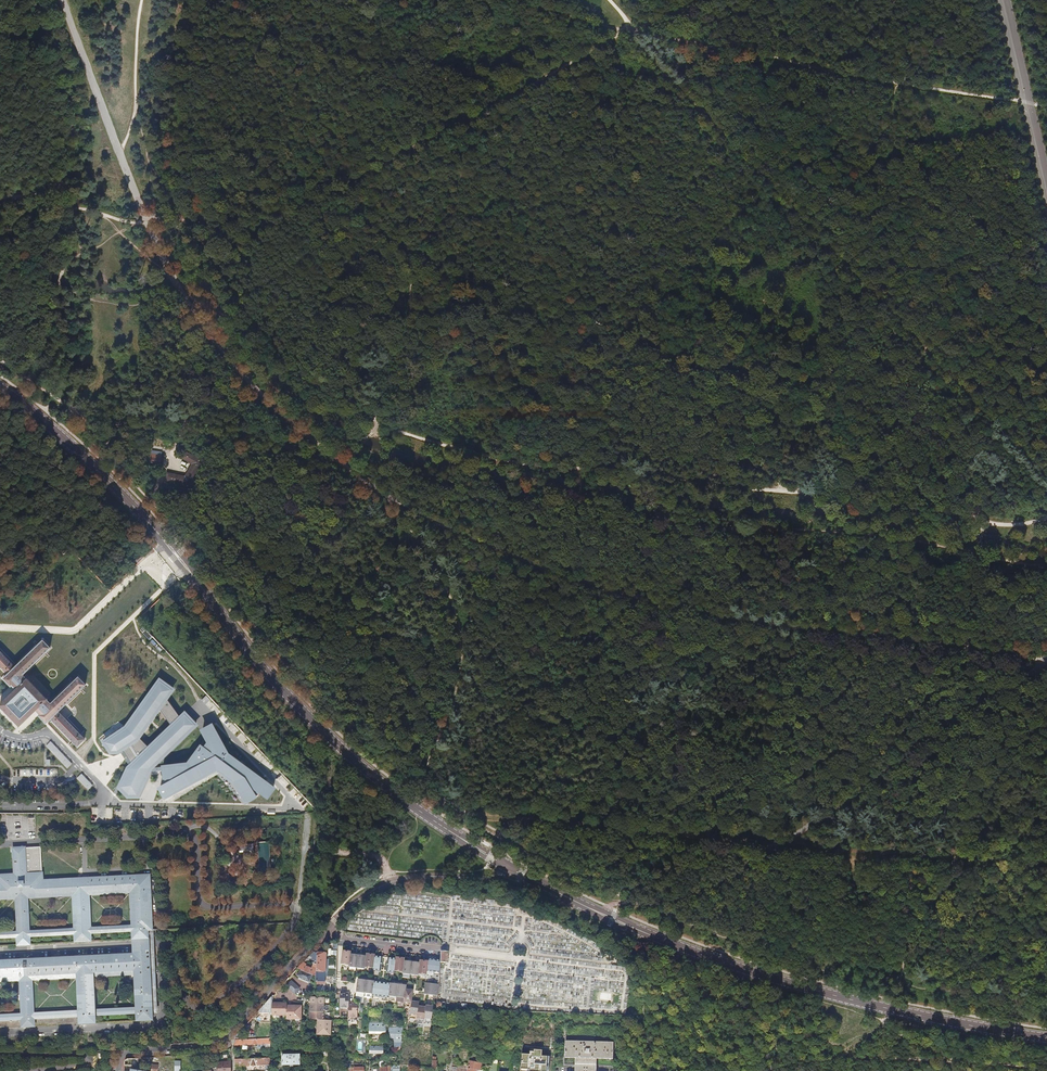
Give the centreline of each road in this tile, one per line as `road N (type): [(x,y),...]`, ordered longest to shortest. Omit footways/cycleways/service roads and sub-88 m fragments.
road 1 (tertiary): [(506,865),(378,780),(320,727),(145,516),(0,388)]
road 2 (track): [(633,31),(1046,474)]
road 3 (tertiary): [(1046,1037),(890,1009),(731,965),(506,865)]
road 4 (track): [(696,0),(253,232)]
road 5 (track): [(633,31),(1046,105)]
road 6 (residential): [(118,1070),(126,1053),(222,1041),(323,934)]
road 7 (track): [(141,0),(131,128),(183,219)]
road 8 (residential): [(323,934),(352,904),(391,881),(494,878),(506,865)]
road 9 (track): [(517,0),(633,31)]

